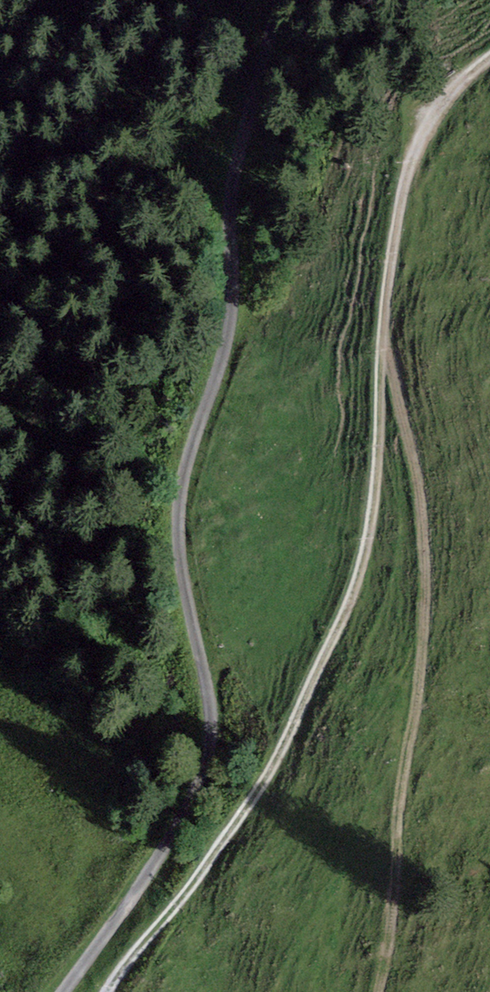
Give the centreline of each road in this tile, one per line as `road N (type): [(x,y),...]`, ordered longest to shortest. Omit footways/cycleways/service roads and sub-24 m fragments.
road 1 (track): [(64,991),(196,758),(200,704),(168,503),(225,330),(234,165),(280,0)]
road 2 (track): [(489,57),(449,96),(412,161),(388,281),(376,498),(364,562),(338,629),(282,751),(239,822),(109,991)]
road 3 (track): [(384,353),(427,560),(420,689),(398,820),(383,991)]

